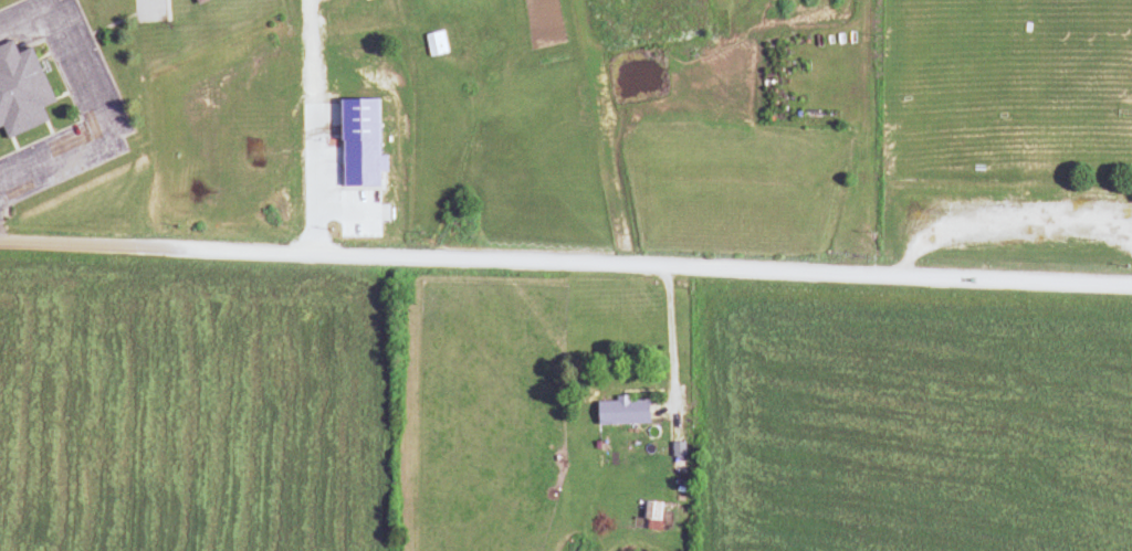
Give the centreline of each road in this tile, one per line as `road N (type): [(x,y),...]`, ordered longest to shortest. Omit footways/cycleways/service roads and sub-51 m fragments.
road 1 (residential): [(1131,280),(389,258)]
road 2 (residential): [(389,258),(0,243)]
road 3 (residential): [(679,422),(671,266)]

